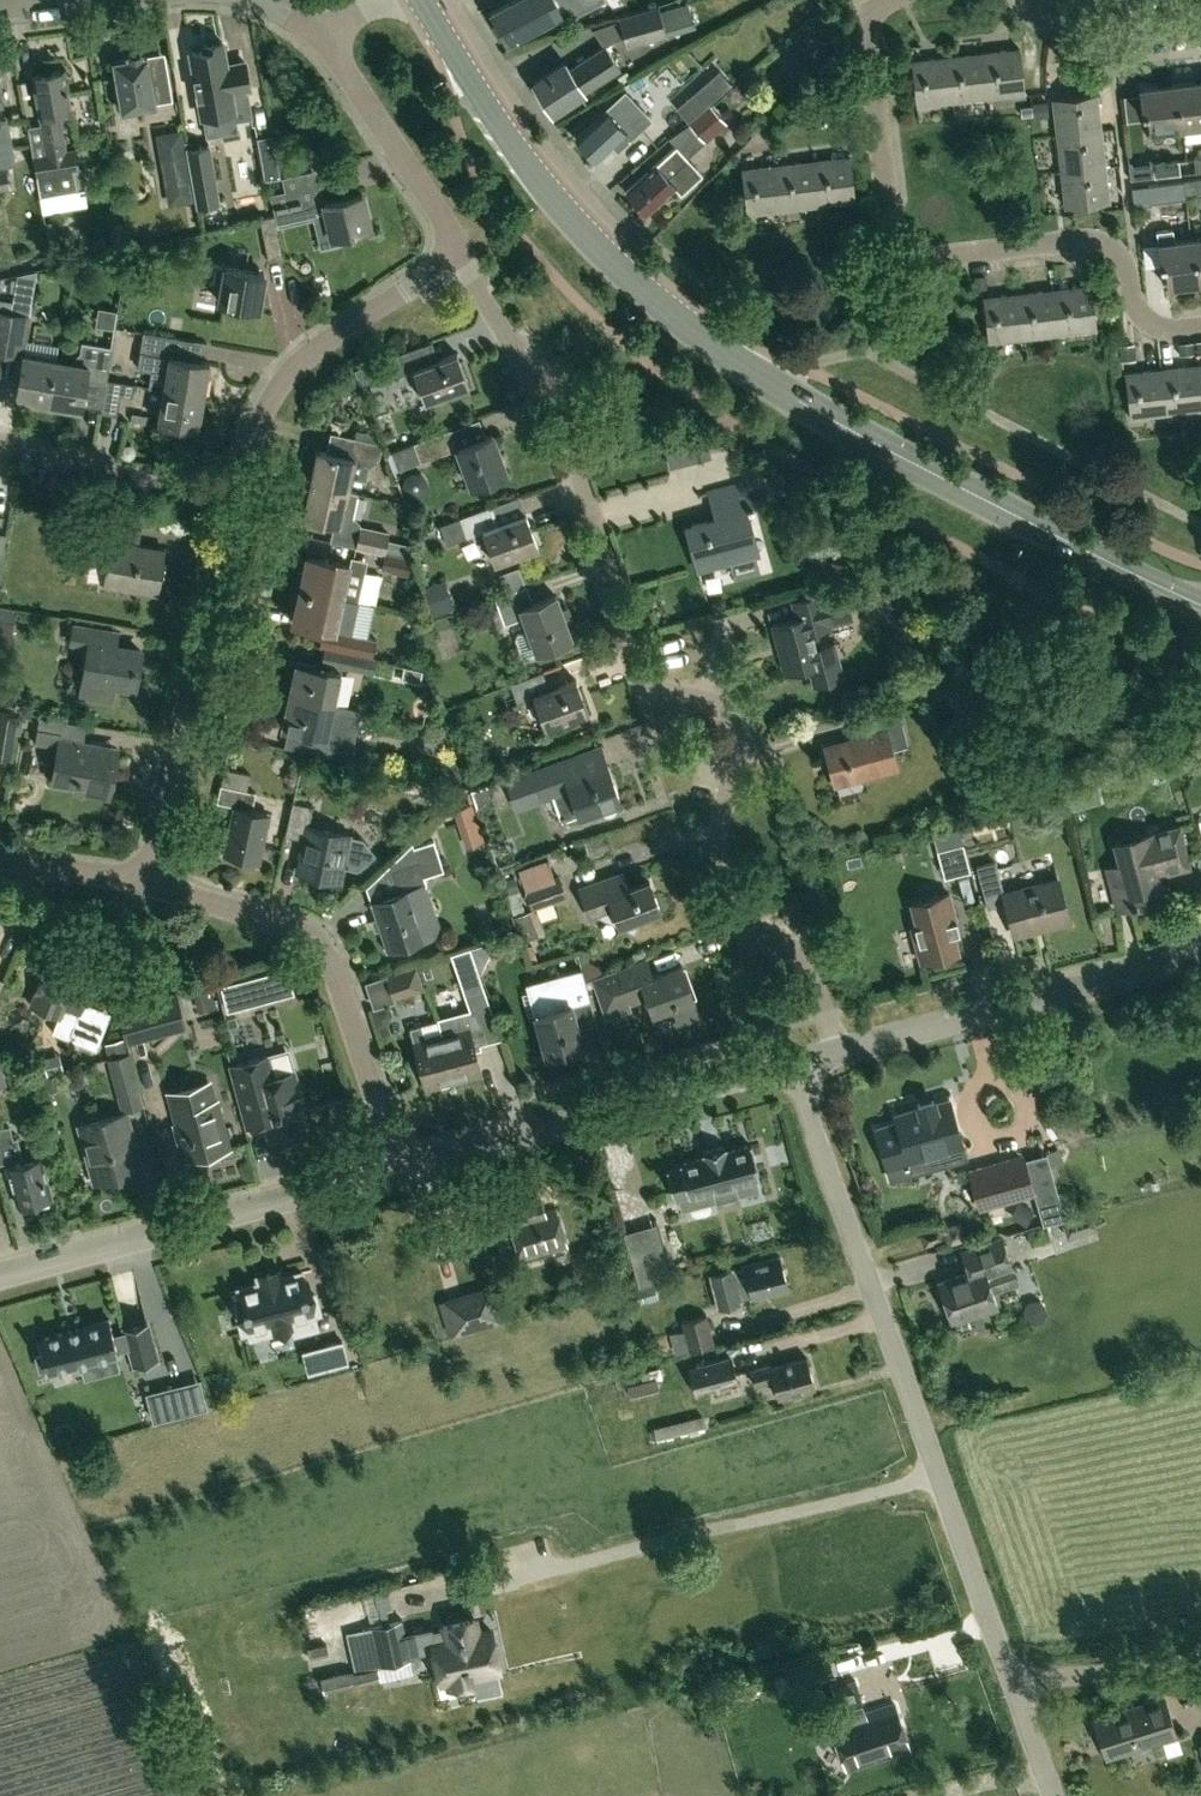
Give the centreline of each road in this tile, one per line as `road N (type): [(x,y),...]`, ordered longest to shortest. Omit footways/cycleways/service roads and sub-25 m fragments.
road 1 (secondary): [(1200,604),(851,432),(759,376),(610,264),(548,189),(430,0)]
road 2 (residential): [(838,1049),(809,967),(752,929),(719,842),(739,720),(638,676),(605,586),(600,530),(554,405),(527,375),(450,243)]
road 3 (unclassified): [(1012,1684),(794,1061)]
road 4 (residential): [(1200,327),(1169,331),(1145,317),(1112,247),(1081,238),(926,258),(903,245),(888,216),(867,38),(872,16),(889,0)]
road 5 (residential): [(394,1169),(322,946),(305,932),(146,883)]
road 6 (unclassified): [(394,1169),(794,1061)]
road 7 (unclassified): [(0,1276),(394,1169)]
road 8 (residential): [(146,883),(236,493)]
road 9 (unclassified): [(838,1049),(1200,956)]
road 10 (residential): [(236,493),(255,424),(276,387),(310,350),(436,268),(450,243)]
road 11 (residential): [(450,243),(440,213),(322,37)]
road 12 (residential): [(0,437),(110,472),(236,493)]
road 13 (unclassified): [(1012,1684),(1200,1662)]
road 14 (residential): [(1200,26),(1096,35),(1056,20),(1034,0)]
road 15 (residential): [(146,883),(0,855)]

